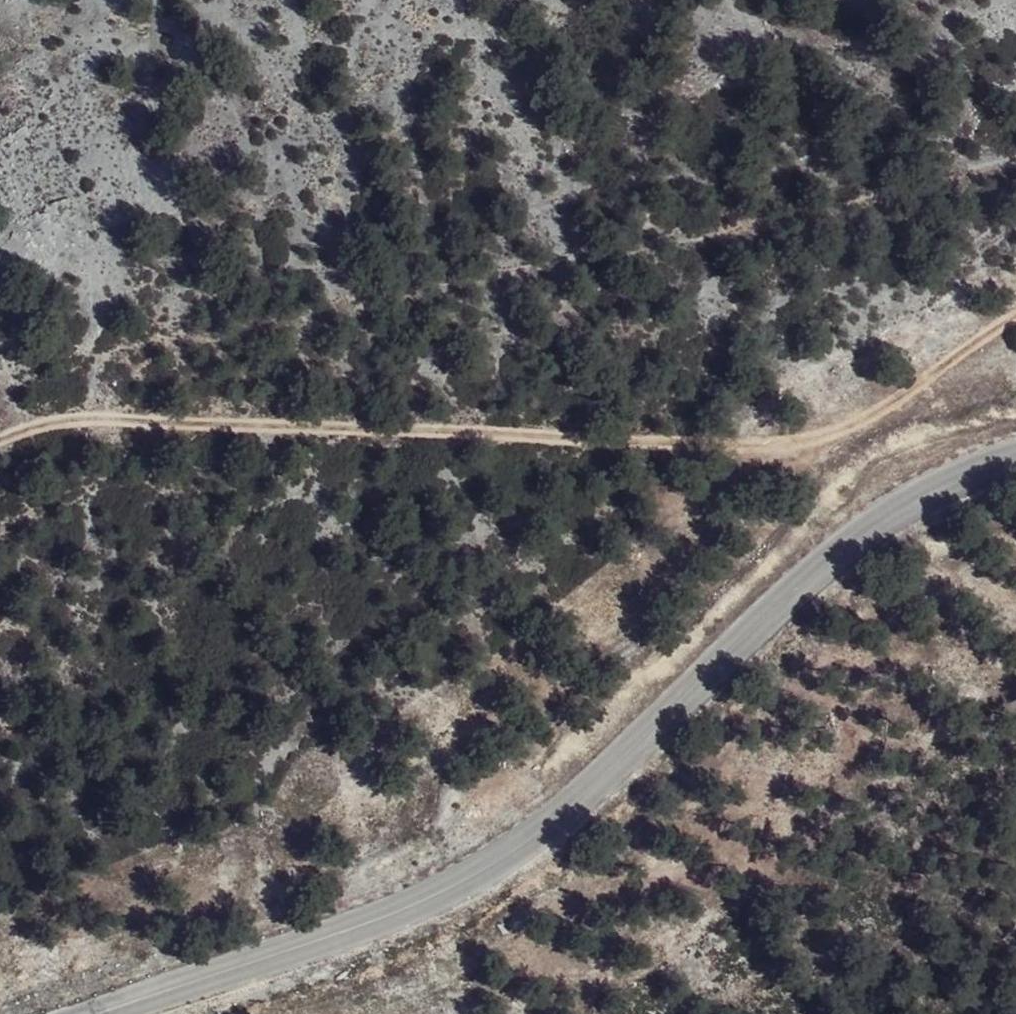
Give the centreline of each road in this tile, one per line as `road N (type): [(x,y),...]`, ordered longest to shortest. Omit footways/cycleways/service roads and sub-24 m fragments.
road 1 (unclassified): [(103,1013),(355,931),(491,866),(607,758),(750,599),(992,468),(1015,464)]
road 2 (track): [(0,437),(96,416),(771,449),(825,437),(894,400),(1015,315)]

